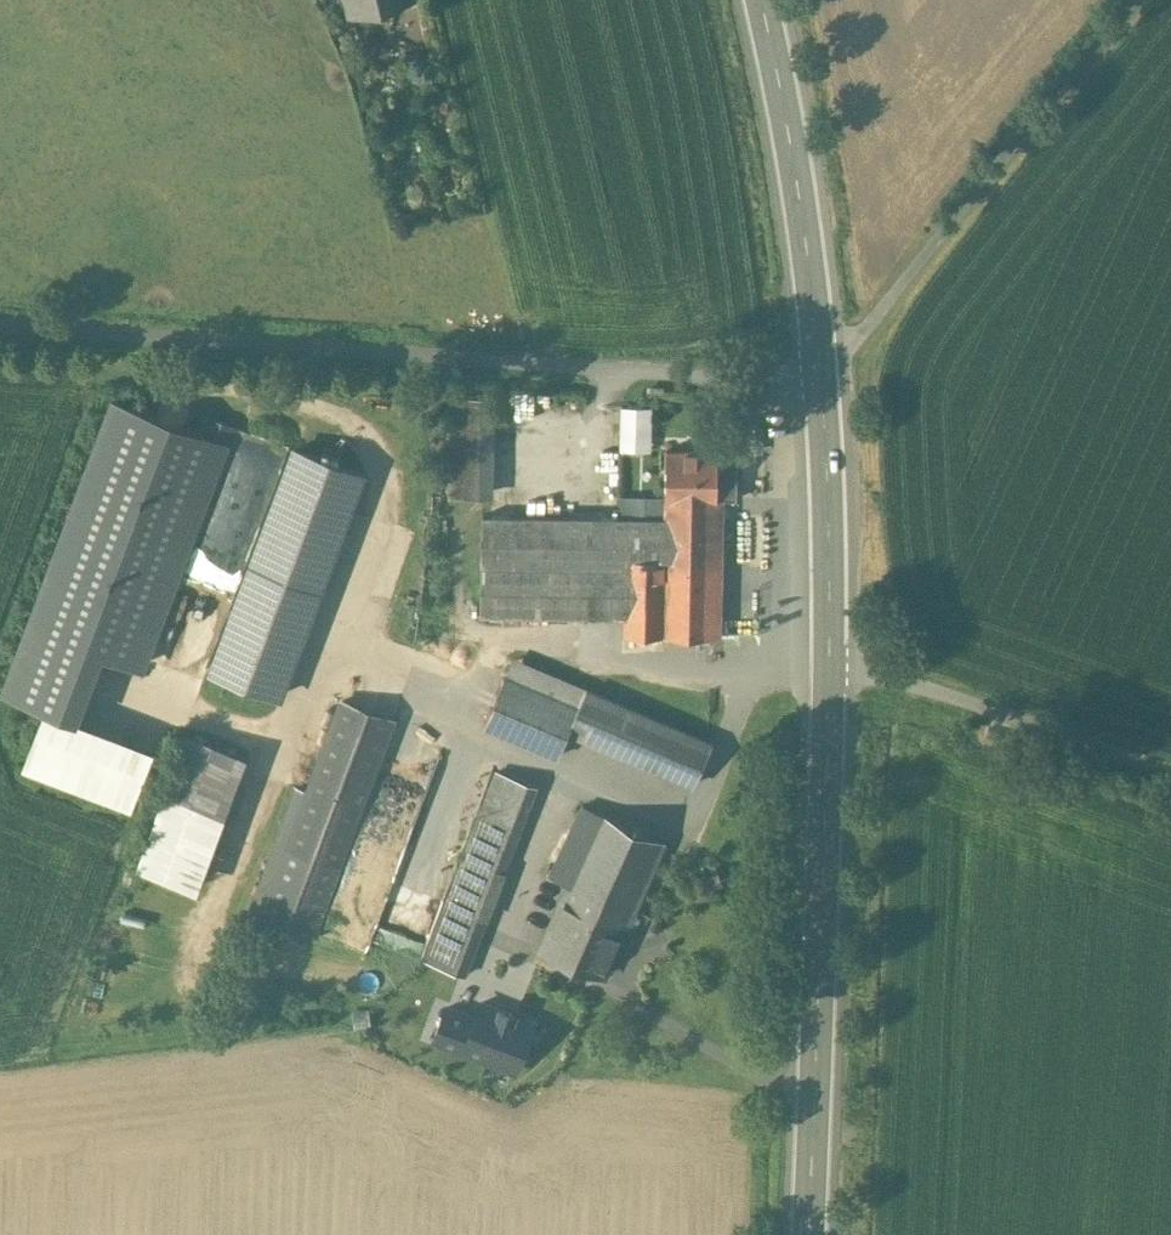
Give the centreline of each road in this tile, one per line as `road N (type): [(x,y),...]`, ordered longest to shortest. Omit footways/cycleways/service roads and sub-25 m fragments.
road 1 (unclassified): [(820,382),(0,323)]
road 2 (primary): [(828,658),(821,1234)]
road 3 (primary): [(758,0),(801,221),(820,382)]
road 4 (unclassified): [(1170,772),(828,658)]
road 5 (primary): [(820,382),(828,658)]

